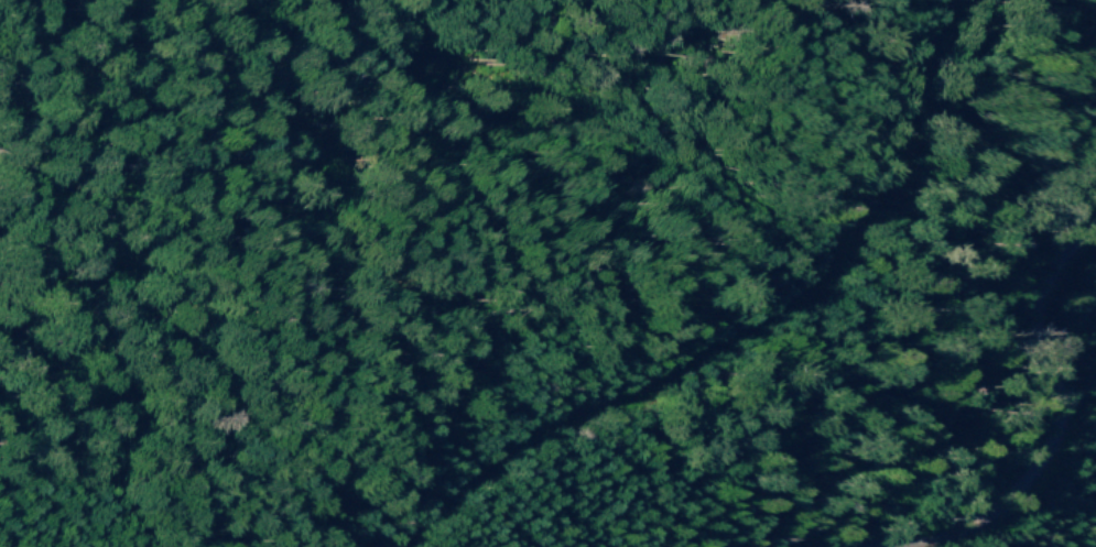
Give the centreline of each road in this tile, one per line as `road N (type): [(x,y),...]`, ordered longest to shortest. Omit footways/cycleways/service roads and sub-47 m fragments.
road 1 (track): [(395,546),(502,449),(622,406),(782,303),(953,0)]
road 2 (track): [(882,546),(976,519),(1014,491),(1041,455),(1050,429),(1034,297),(1056,258),(1095,216)]

